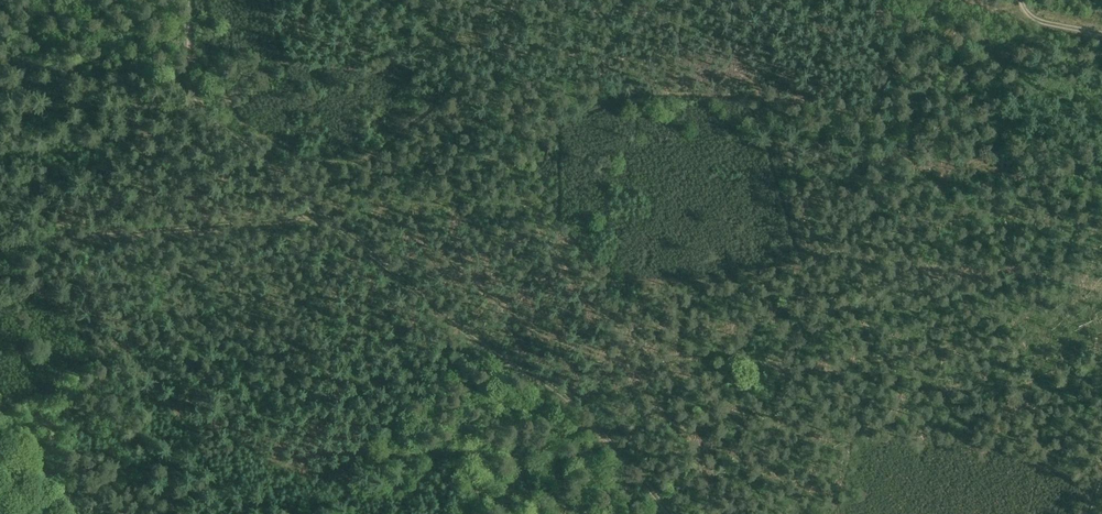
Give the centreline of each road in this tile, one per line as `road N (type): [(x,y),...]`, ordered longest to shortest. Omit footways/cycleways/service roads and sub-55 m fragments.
road 1 (track): [(324,216),(476,341),(557,390),(669,513)]
road 2 (track): [(0,246),(324,216)]

